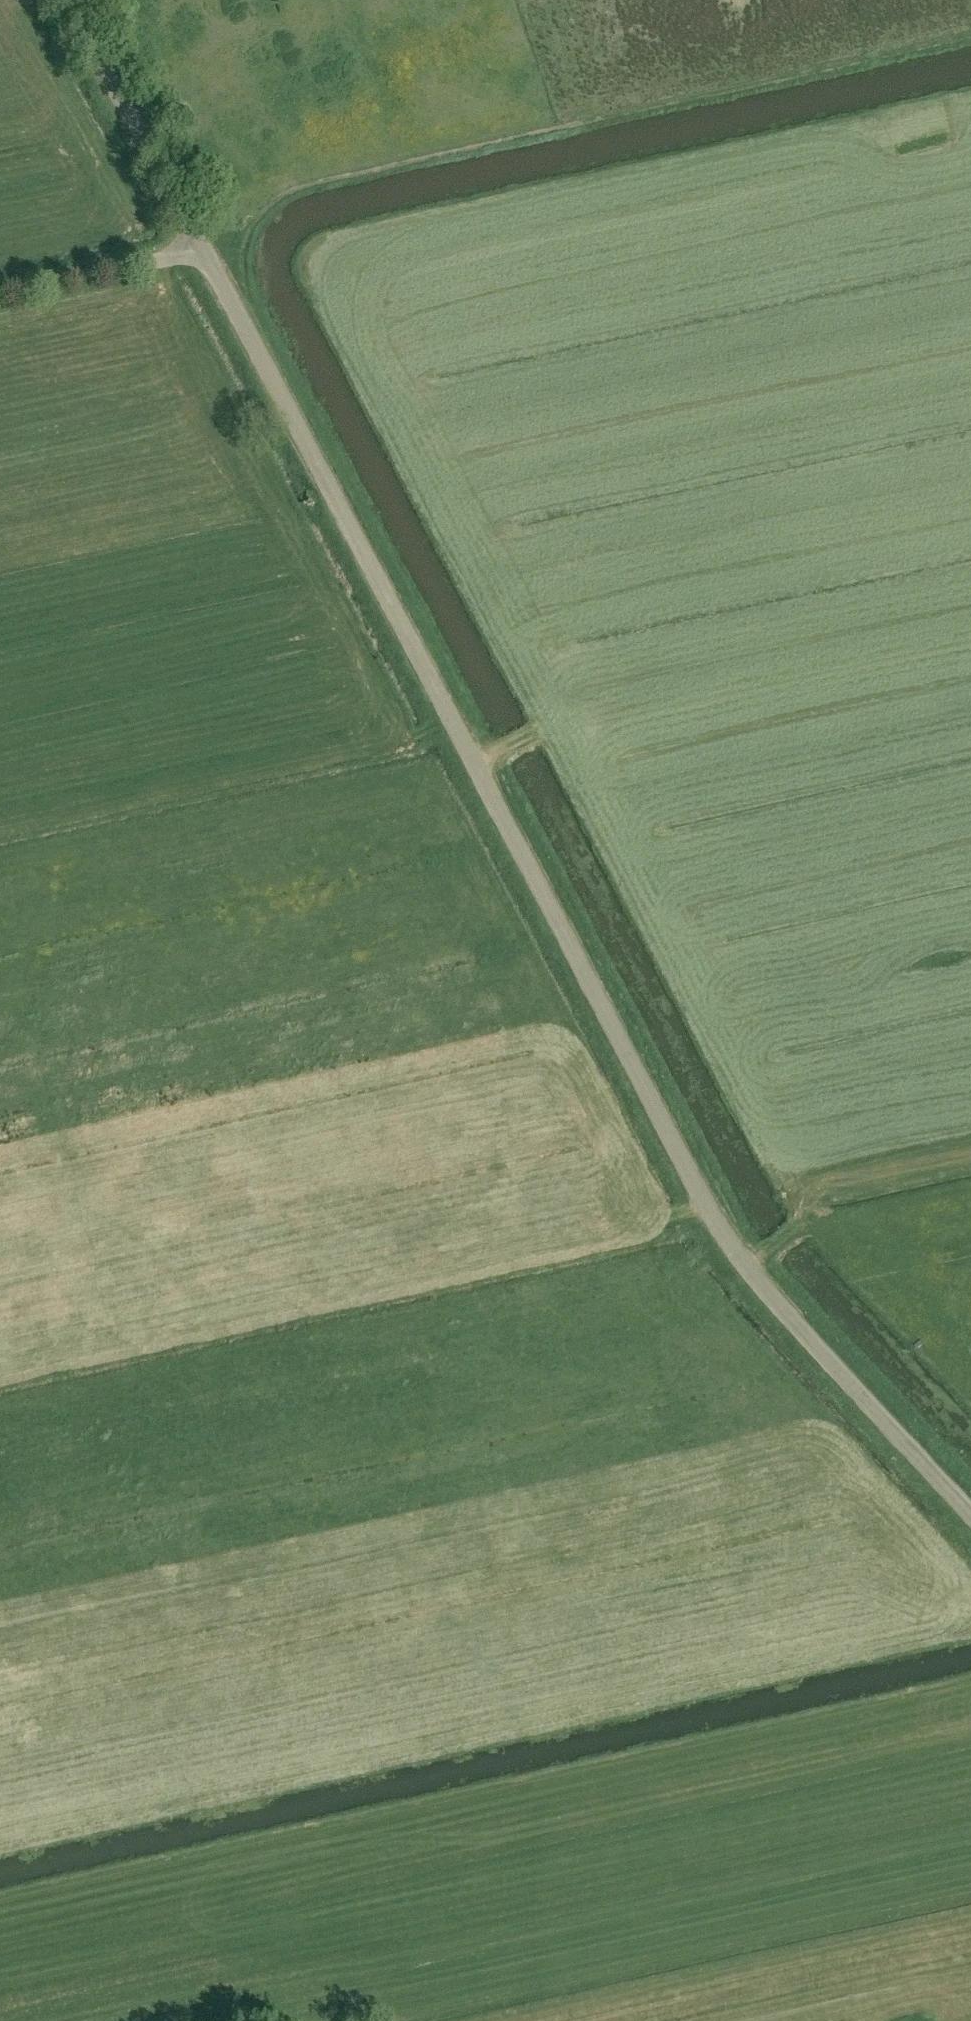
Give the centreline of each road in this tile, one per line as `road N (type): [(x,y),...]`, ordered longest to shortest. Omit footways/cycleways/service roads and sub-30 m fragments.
road 1 (unclassified): [(970,1515),(748,1271),(694,1186),(65,0)]

